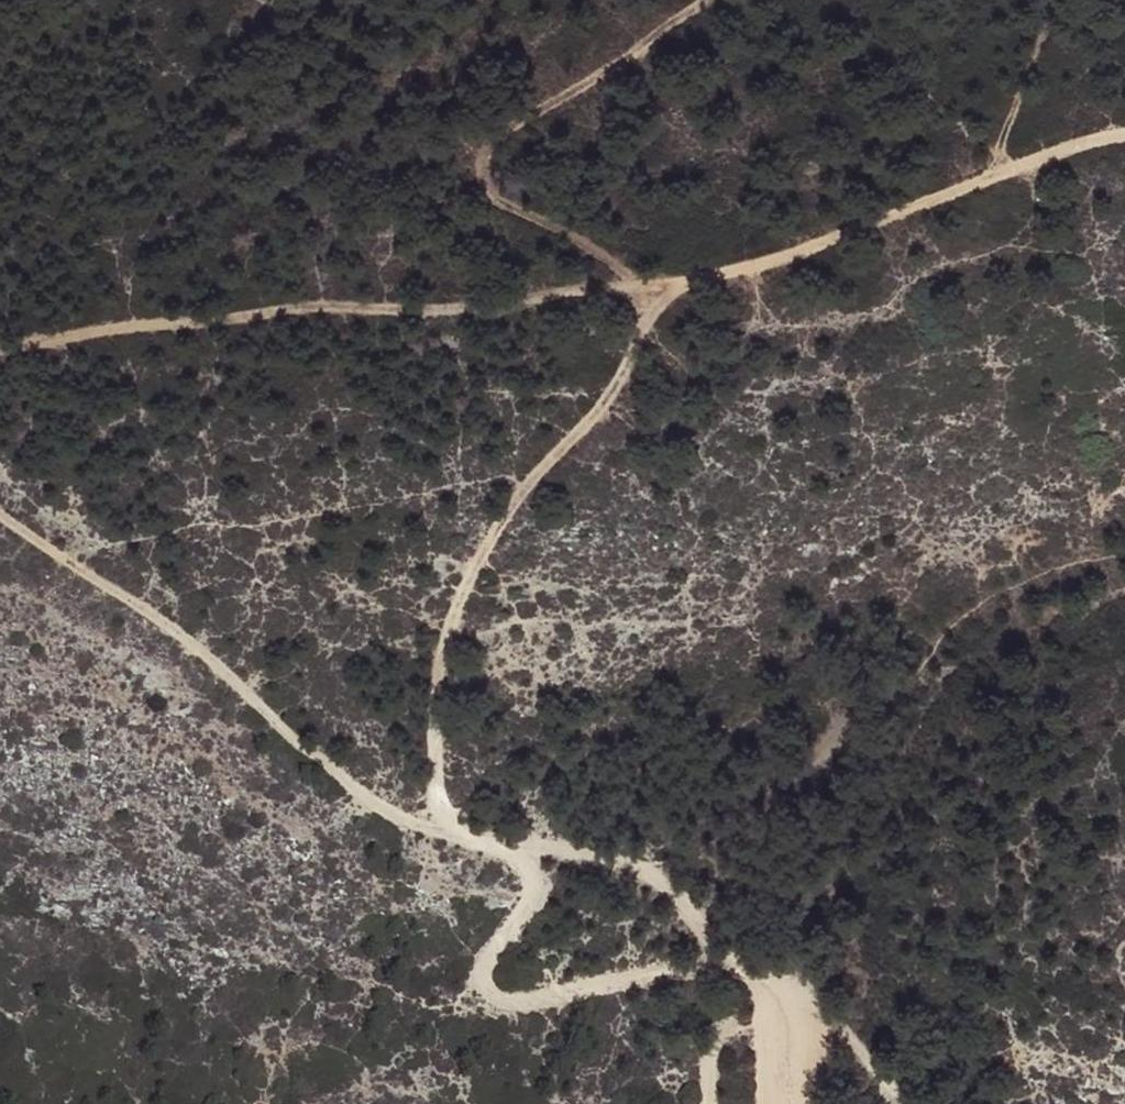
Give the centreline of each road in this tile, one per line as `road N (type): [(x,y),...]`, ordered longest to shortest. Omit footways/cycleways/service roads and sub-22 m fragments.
road 1 (track): [(906,1103),(838,1026),(767,971),(709,954),(541,1002),(481,996),(485,965),(521,888),(498,843),(420,817),(306,744),(0,517)]
road 2 (track): [(1124,133),(993,173),(841,240),(671,287),(613,285),(510,310),(334,307),(0,350)]
road 3 (track): [(440,823),(435,685),(465,580),(492,528),(610,394),(650,309),(645,286)]
road 4 (track): [(697,0),(577,88),(493,136),(478,162),(485,188),(618,262),(645,286)]
road 5 (track): [(498,843),(638,866),(679,889),(709,954)]
road 6 (track): [(993,173),(1047,10)]

